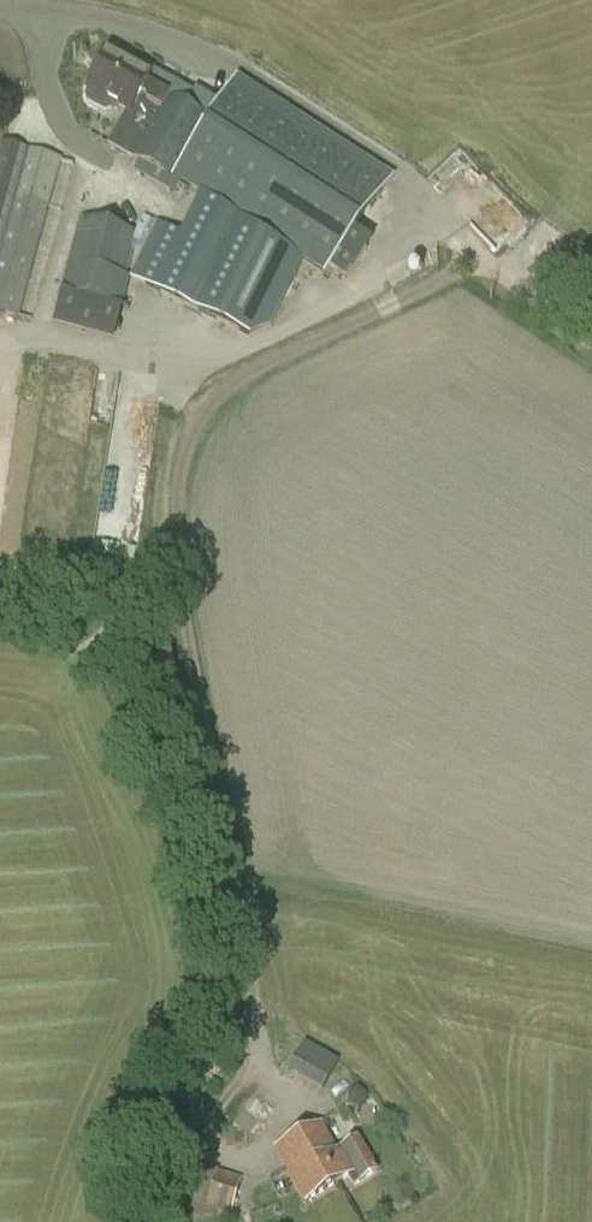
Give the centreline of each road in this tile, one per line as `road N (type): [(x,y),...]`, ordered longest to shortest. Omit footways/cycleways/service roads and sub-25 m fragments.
road 1 (unclassified): [(259,1063),(238,897),(178,585),(176,503),(191,422),(241,373),(457,268),(478,264),(591,342)]
road 2 (track): [(77,656),(176,563)]

